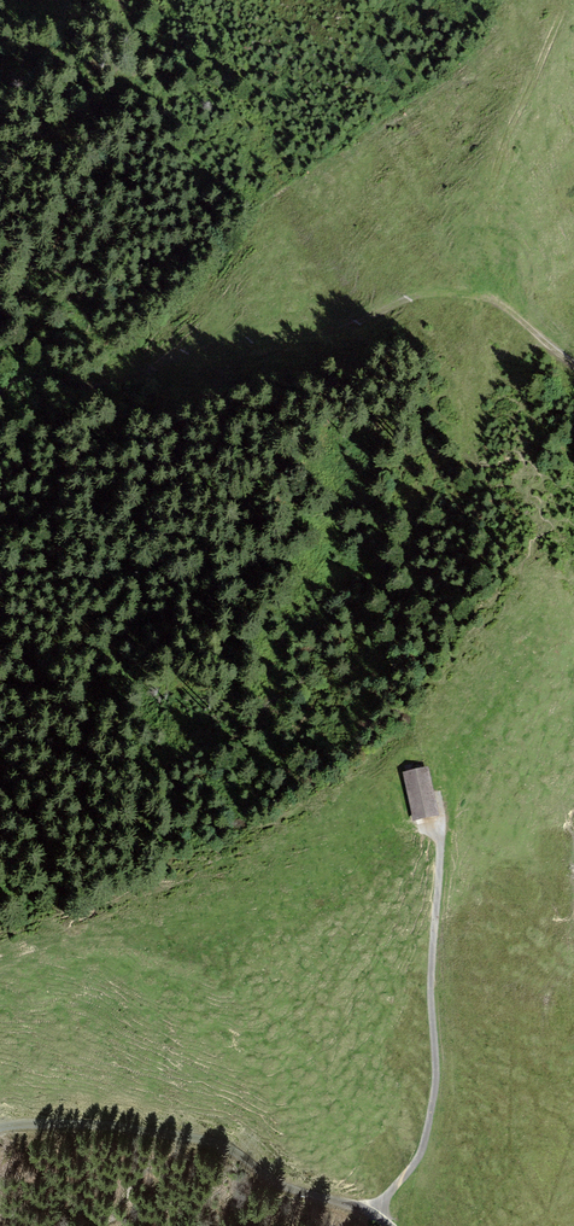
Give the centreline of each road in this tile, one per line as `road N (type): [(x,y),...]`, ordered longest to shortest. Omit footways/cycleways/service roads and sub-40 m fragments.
road 1 (track): [(0,375),(34,370),(77,397),(94,397),(196,340),(323,330),(418,293),(448,291),(506,310),(573,358)]
road 2 (track): [(365,1215),(414,1157),(434,1090),(429,953),(446,804)]
road 3 (track): [(0,1119),(213,1142),(278,1185),(391,1225)]
road 4 (track): [(476,295),(507,144),(572,0)]

